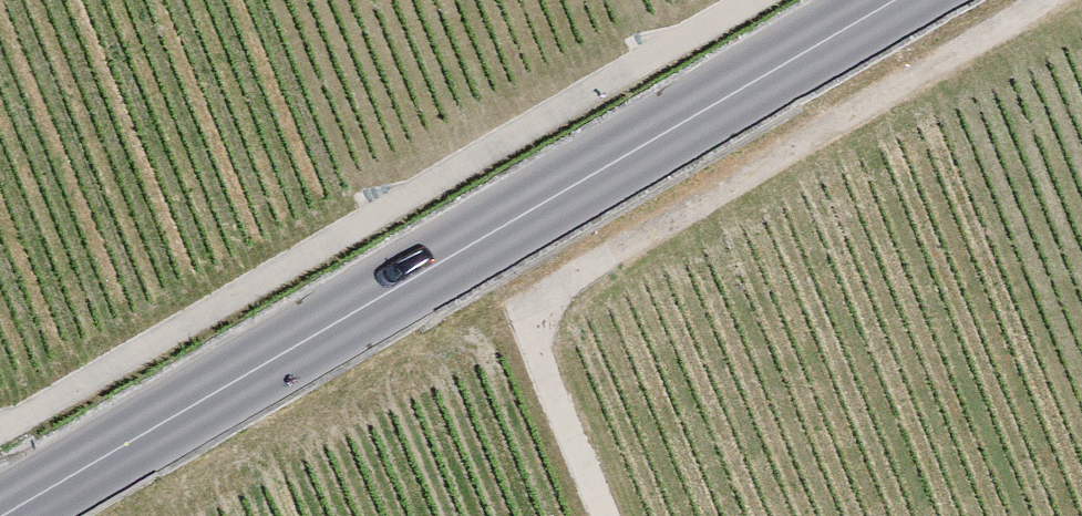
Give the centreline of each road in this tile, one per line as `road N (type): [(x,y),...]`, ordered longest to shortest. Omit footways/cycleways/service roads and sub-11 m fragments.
road 1 (secondary): [(903,0),(3,515)]
road 2 (track): [(0,452),(761,0)]
road 3 (track): [(1050,0),(523,316),(607,515)]

